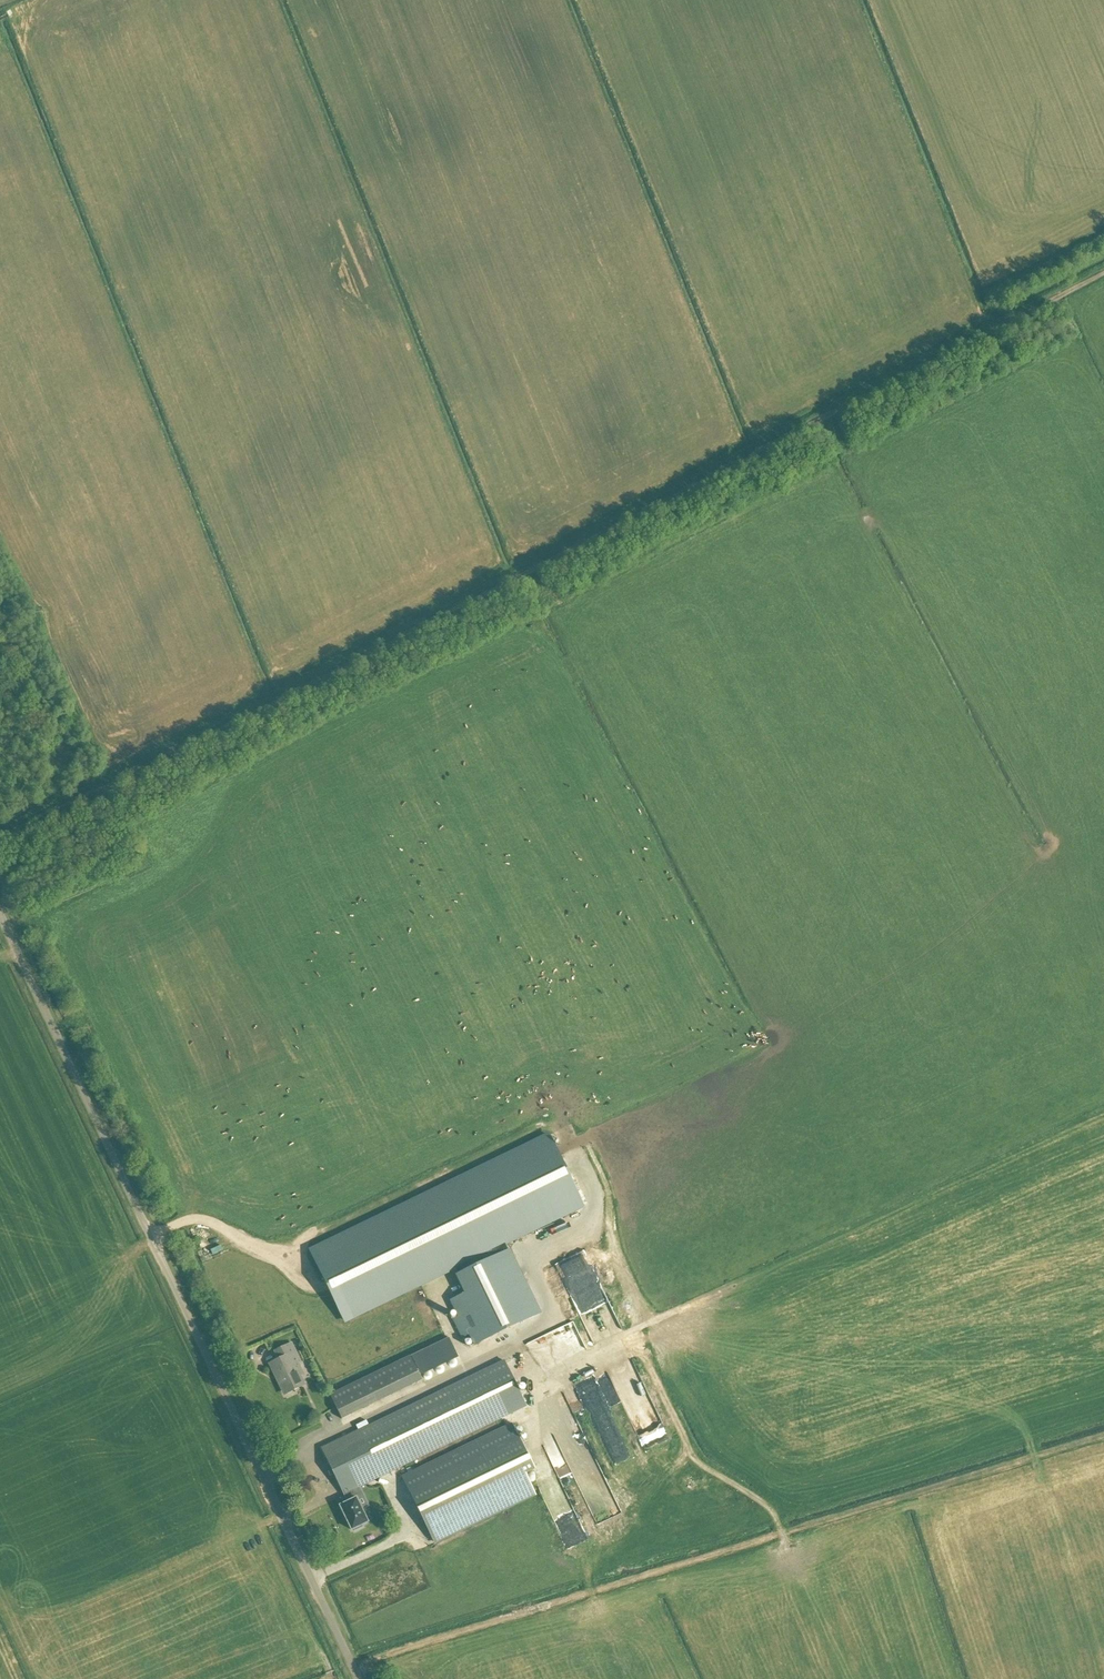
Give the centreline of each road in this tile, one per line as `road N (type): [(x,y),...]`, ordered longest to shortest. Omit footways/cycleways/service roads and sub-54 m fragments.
road 1 (track): [(1103,273),(0,842)]
road 2 (unclassified): [(358,1678),(0,914)]

